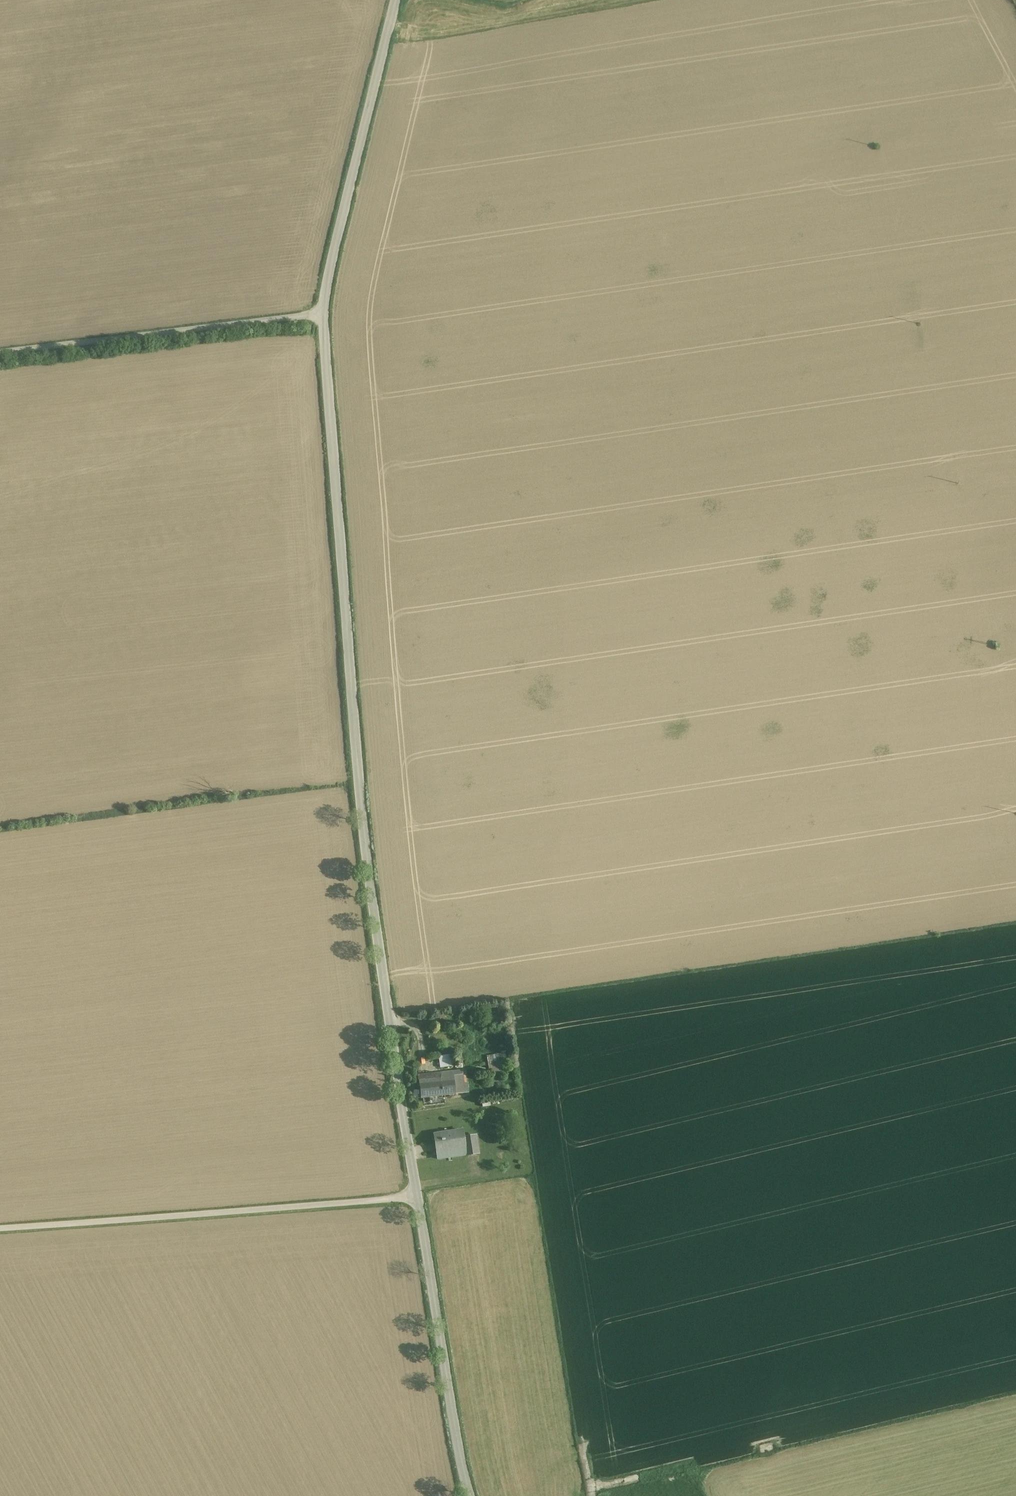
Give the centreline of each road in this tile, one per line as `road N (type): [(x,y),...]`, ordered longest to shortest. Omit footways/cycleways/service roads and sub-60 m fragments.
road 1 (unclassified): [(397,0),(323,314),(359,779),(416,1198),(471,1495)]
road 2 (track): [(0,1229),(416,1198)]
road 3 (track): [(0,352),(323,314)]

